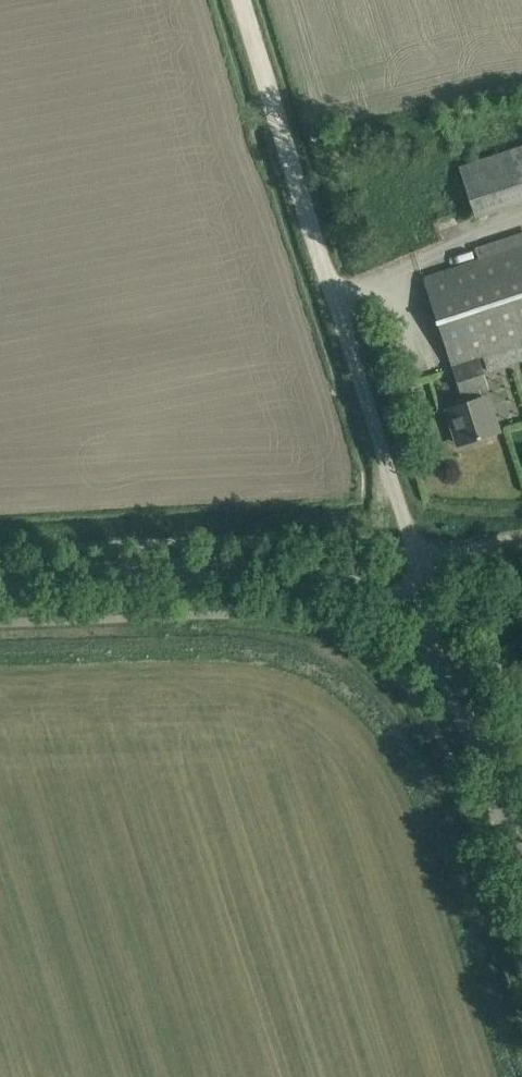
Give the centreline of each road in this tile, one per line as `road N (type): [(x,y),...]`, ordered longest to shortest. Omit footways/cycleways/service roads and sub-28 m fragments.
road 1 (tertiary): [(392,607),(334,581),(263,569),(0,579)]
road 2 (unclassified): [(392,607),(423,567),(319,249)]
road 3 (tertiary): [(521,884),(465,712),(438,658),(392,607)]
road 4 (track): [(319,249),(241,0)]

